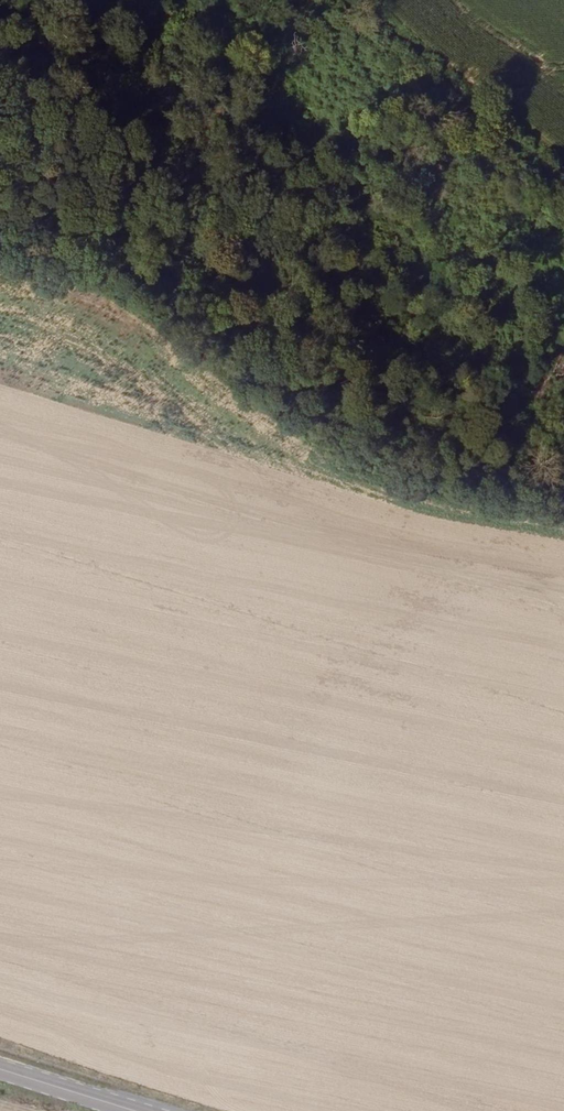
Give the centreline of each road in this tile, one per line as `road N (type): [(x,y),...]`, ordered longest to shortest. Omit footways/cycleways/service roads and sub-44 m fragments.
road 1 (track): [(563,171),(360,0)]
road 2 (primary): [(135,1110),(0,1069)]

